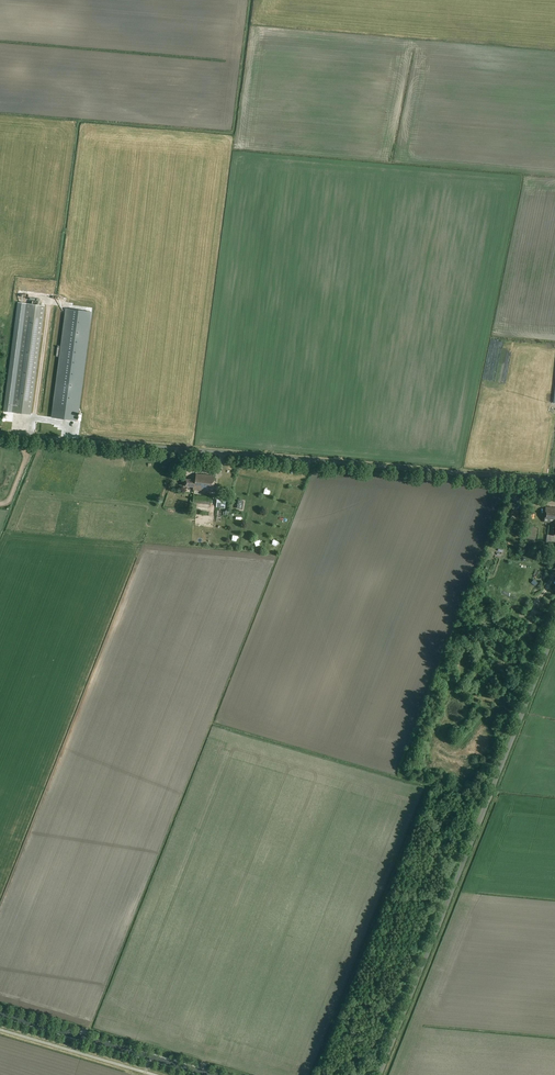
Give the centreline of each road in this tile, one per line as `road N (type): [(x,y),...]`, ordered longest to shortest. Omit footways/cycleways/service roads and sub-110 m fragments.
road 1 (unclassified): [(554,481),(0,433)]
road 2 (unclassified): [(379,1074),(554,631)]
road 3 (tertiary): [(208,1074),(0,1013)]
road 4 (track): [(510,642),(482,637),(465,643),(462,679),(473,696),(506,697),(507,646)]

